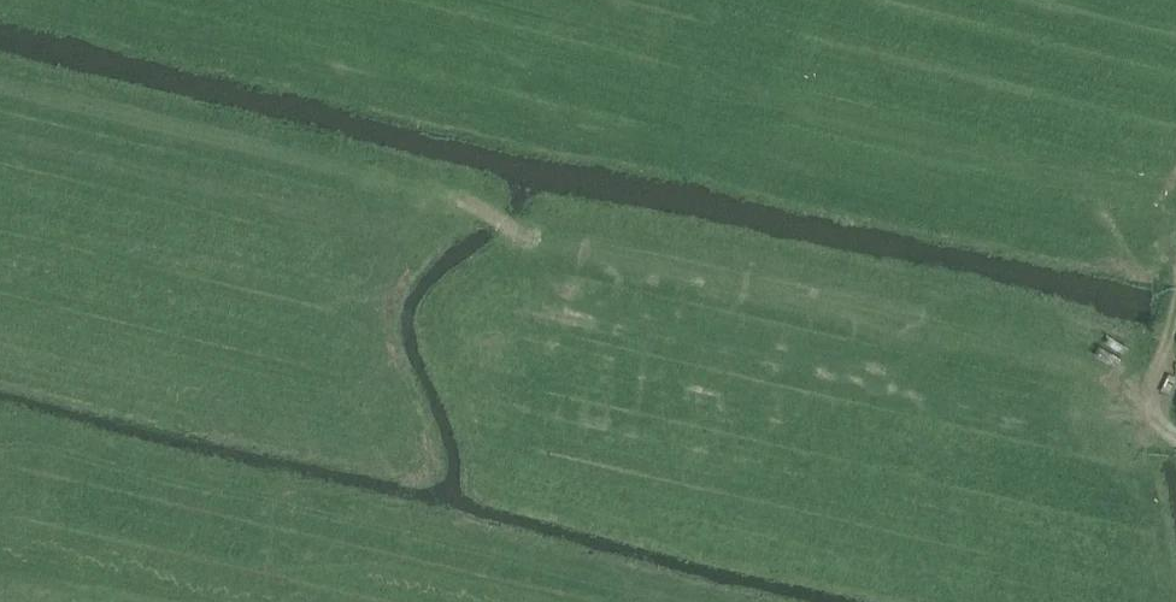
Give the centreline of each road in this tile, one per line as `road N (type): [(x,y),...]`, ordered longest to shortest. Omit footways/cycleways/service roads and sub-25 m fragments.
road 1 (track): [(0,83),(477,197),(512,222),(548,231),(583,228),(1057,333),(1115,371),(1160,417)]
road 2 (track): [(1175,232),(243,0)]

